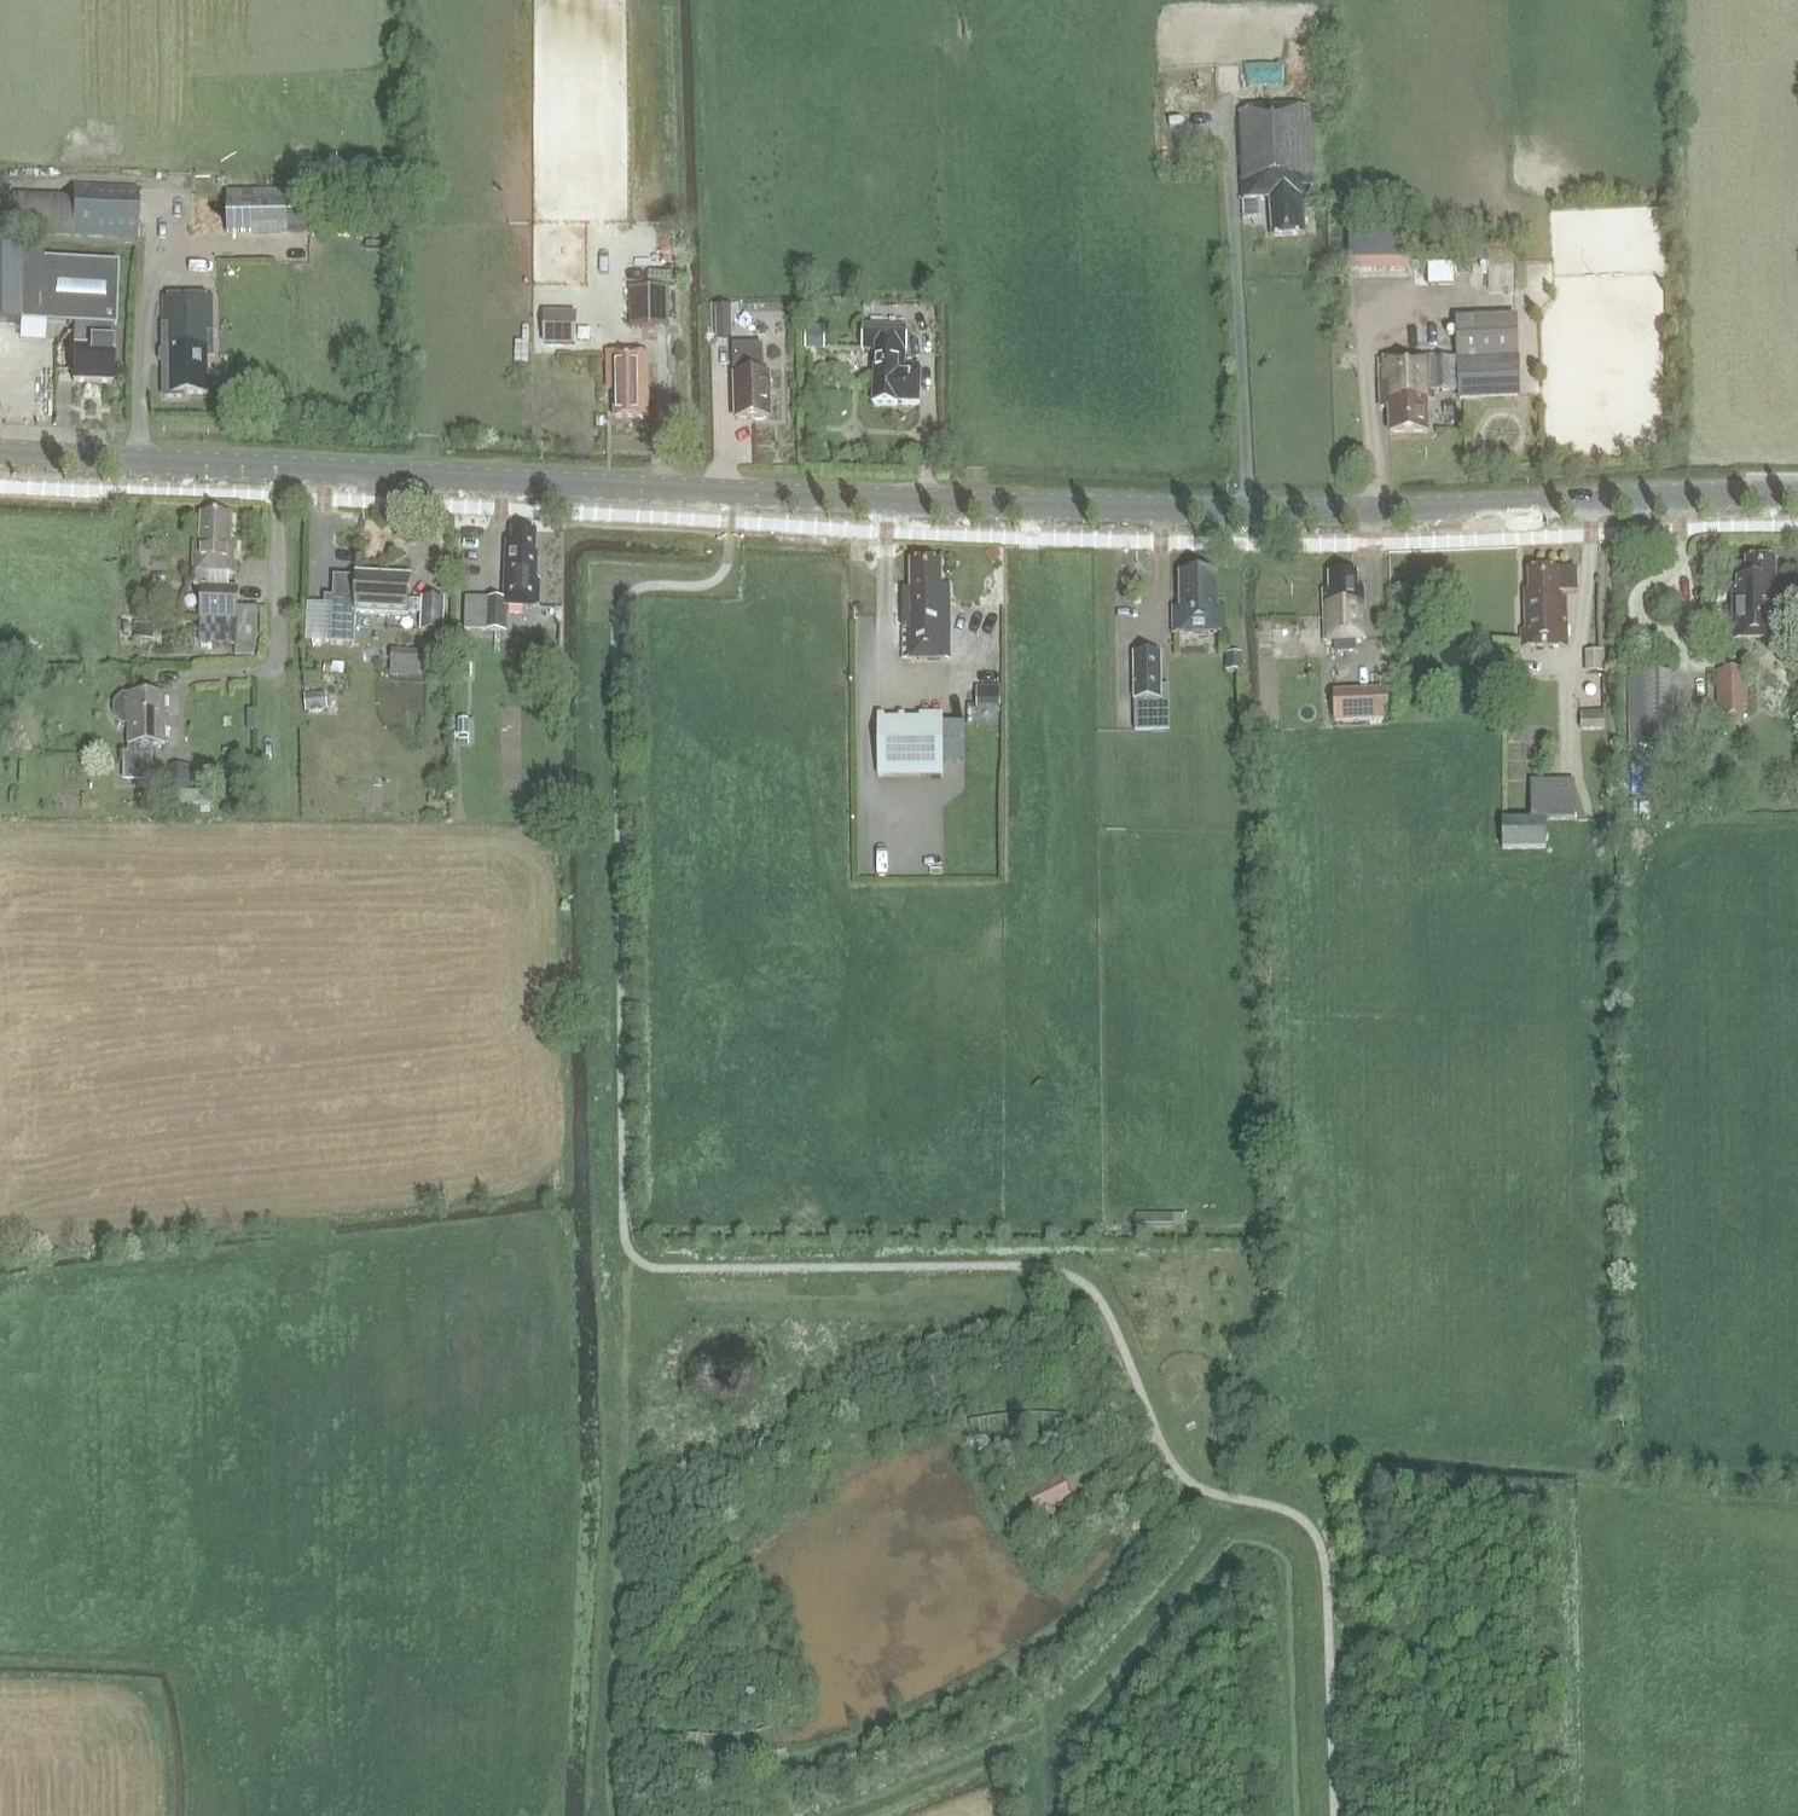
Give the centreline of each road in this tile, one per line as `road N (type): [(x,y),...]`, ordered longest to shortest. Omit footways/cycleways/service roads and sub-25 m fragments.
road 1 (secondary): [(1797,497),(1378,513),(1026,505),(0,457)]

